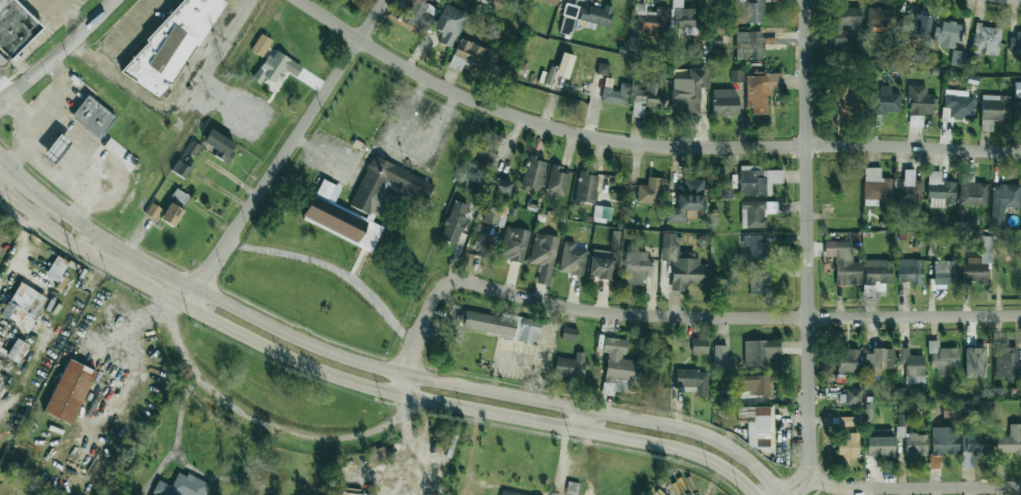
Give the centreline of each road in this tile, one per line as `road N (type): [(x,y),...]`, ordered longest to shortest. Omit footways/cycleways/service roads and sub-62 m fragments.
road 1 (secondary): [(779,494),(743,457),(700,434),(411,376),(292,336),(99,236),(10,165)]
road 2 (secondary): [(0,186),(110,267),(292,360),(408,397),(693,454),(753,494)]
road 3 (residential): [(300,0),(425,79),(577,135),(657,147),(1020,150)]
road 4 (residential): [(408,397),(422,323),(451,282),(630,315),(1020,316)]
road 5 (residential): [(808,0),(810,478)]
road 6 (residential): [(386,0),(180,303)]
road 7 (residential): [(408,397),(379,431),(356,438),(284,432),(240,412),(198,374),(179,335),(180,303)]
road 8 (residential): [(418,336),(375,292),(319,259),(270,248),(222,250)]
road 9 (residential): [(810,478),(855,487),(1020,486)]
road 10 (tertiary): [(111,0),(0,99)]

